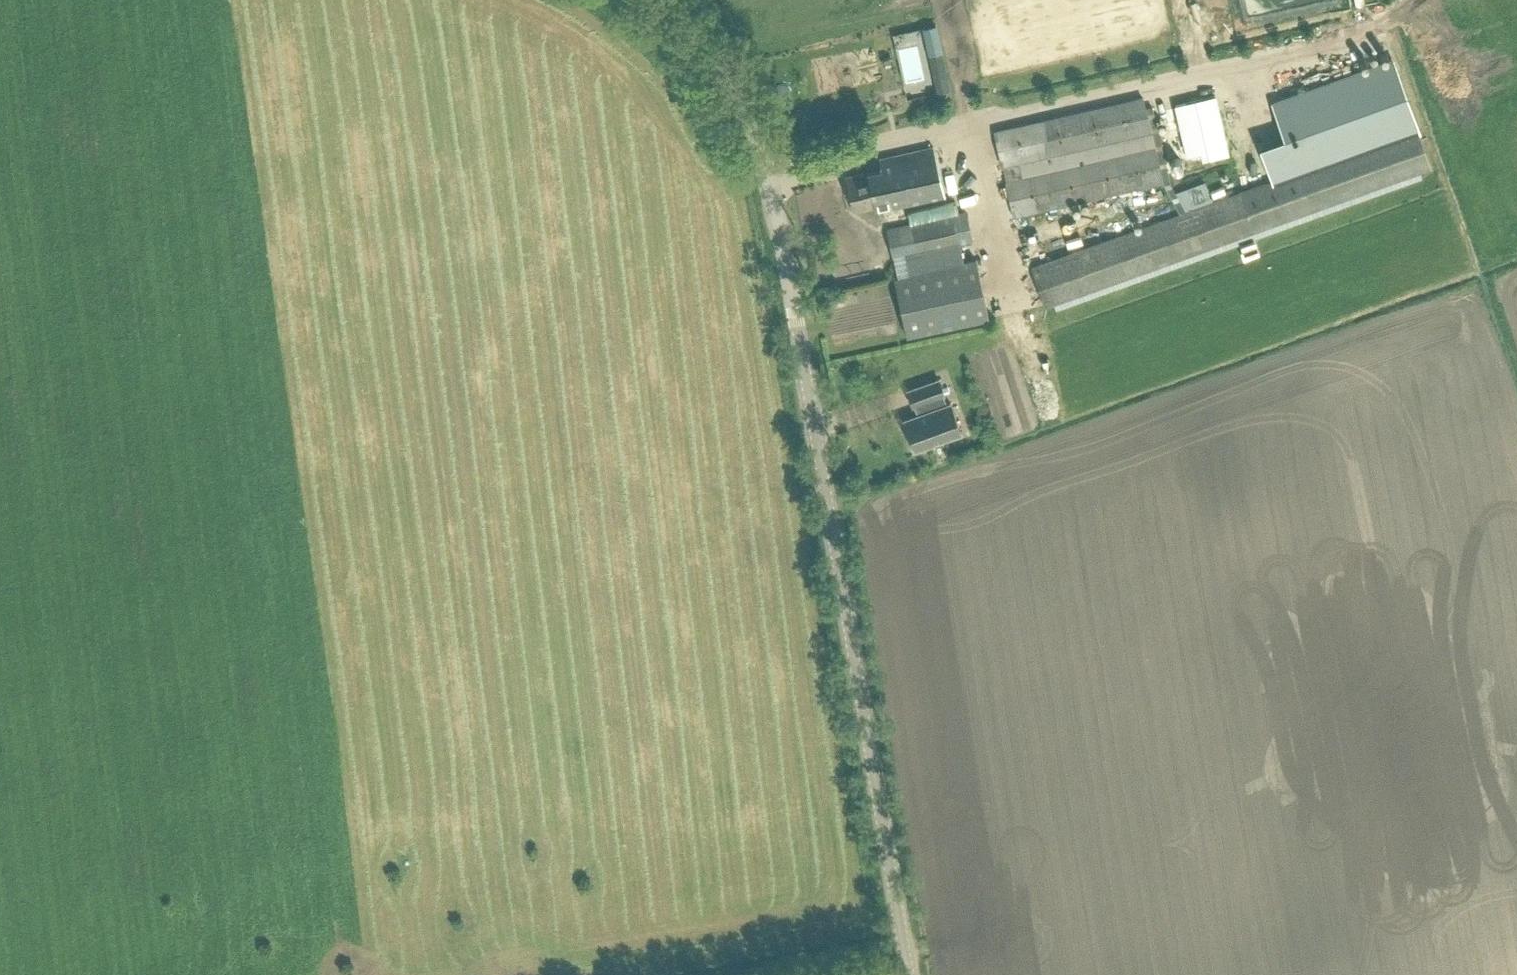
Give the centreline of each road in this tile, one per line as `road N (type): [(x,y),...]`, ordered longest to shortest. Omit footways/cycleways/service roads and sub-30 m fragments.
road 1 (tertiary): [(910,974),(768,171),(725,71),(662,0)]

